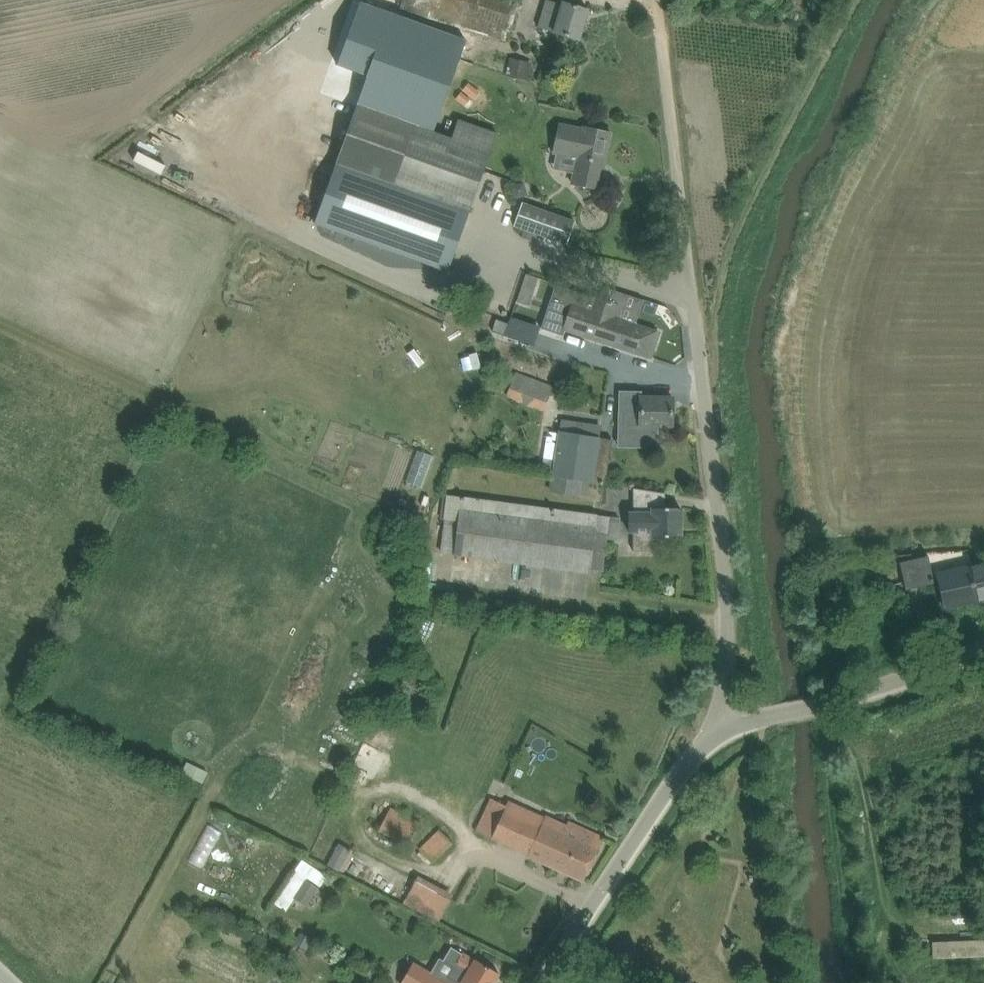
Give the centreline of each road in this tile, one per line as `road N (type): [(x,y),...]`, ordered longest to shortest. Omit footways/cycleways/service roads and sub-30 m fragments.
road 1 (unclassified): [(723,731),(730,688),(721,516),(659,0)]
road 2 (track): [(866,0),(756,220),(725,306),(698,343)]
road 3 (unclassified): [(543,982),(681,776),(723,731)]
road 4 (unclassified): [(723,731),(853,698),(983,651)]

